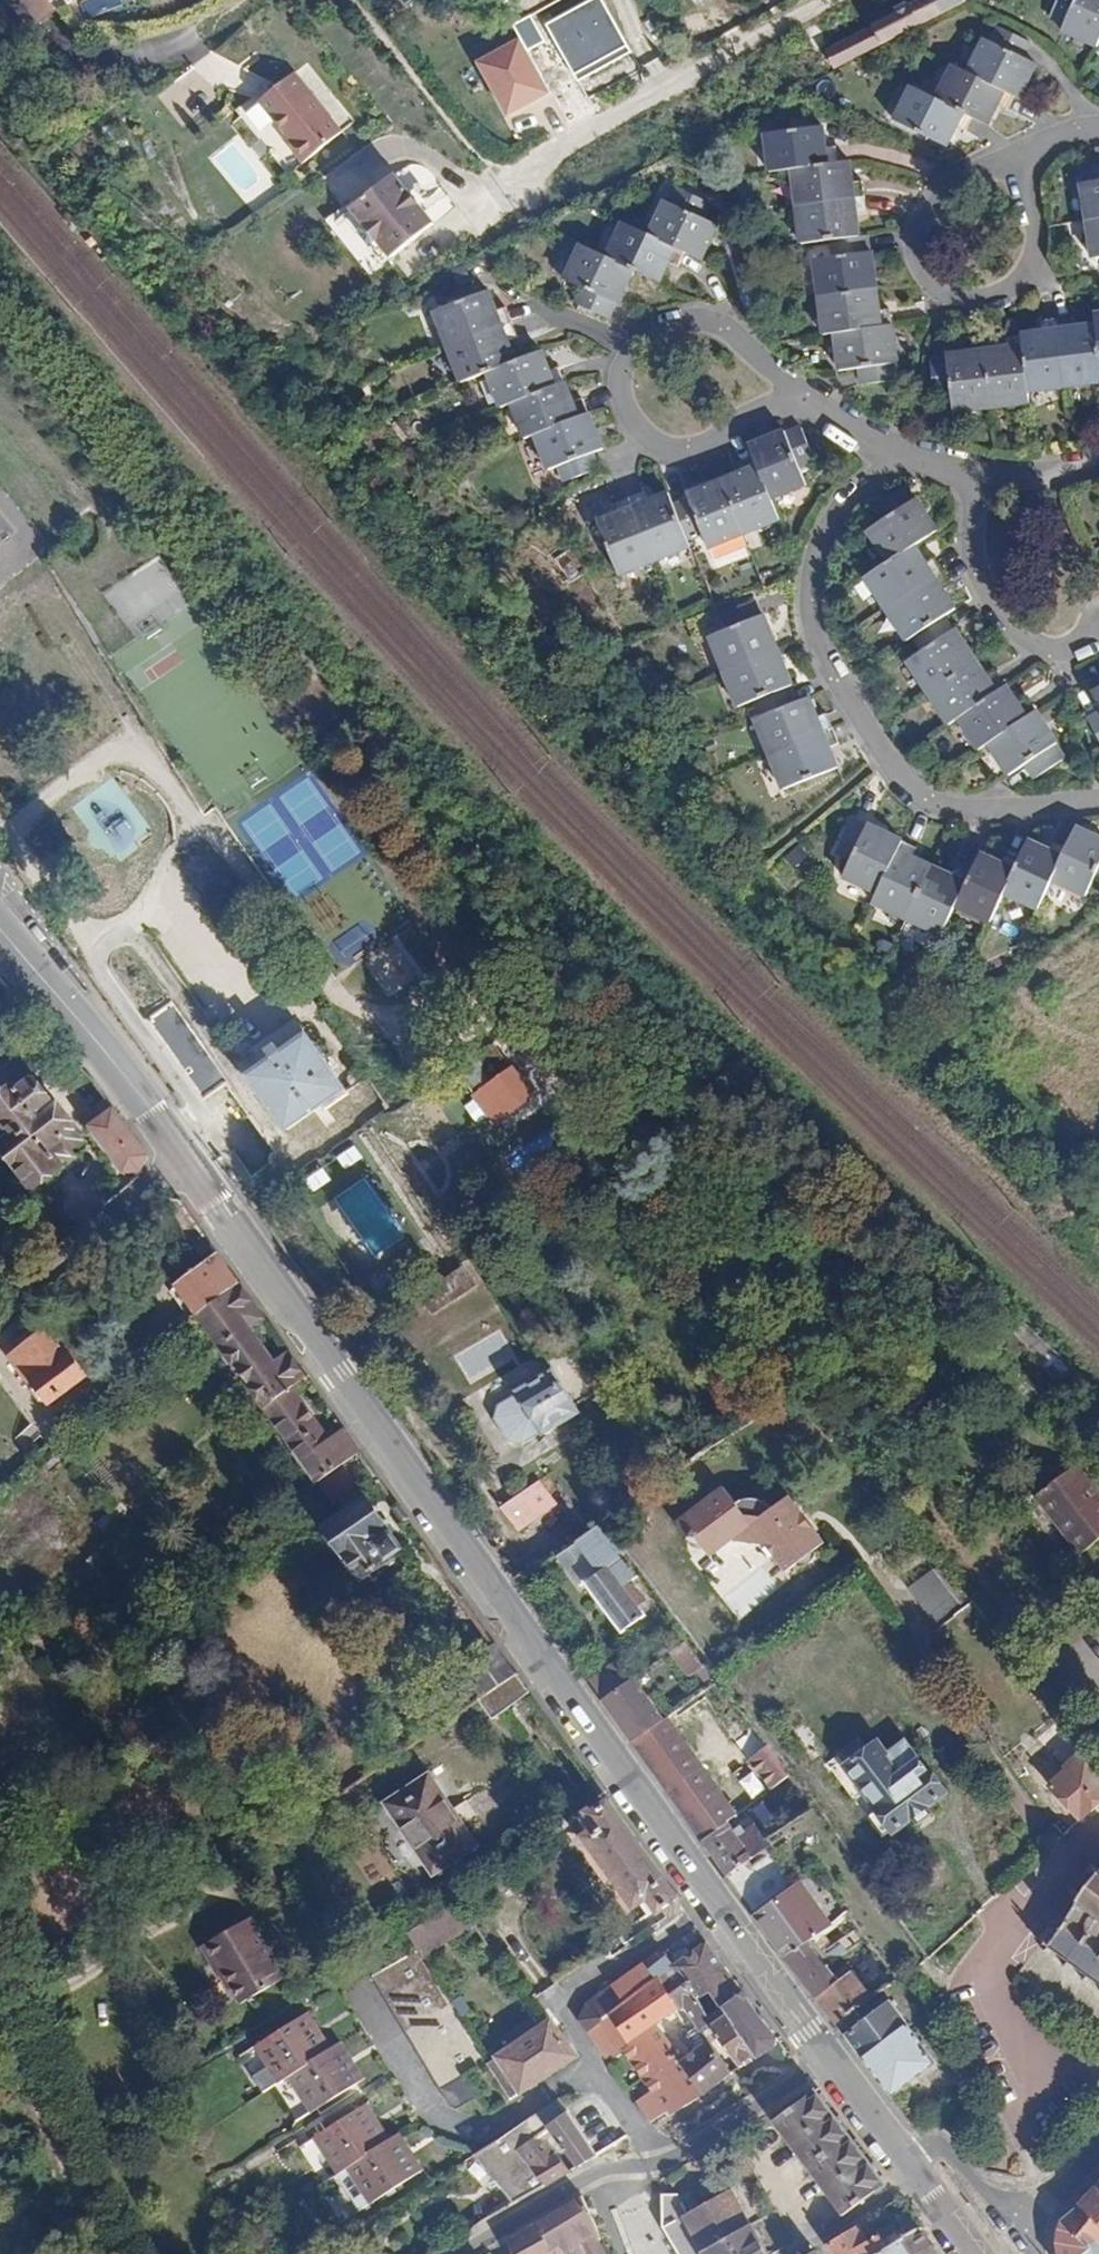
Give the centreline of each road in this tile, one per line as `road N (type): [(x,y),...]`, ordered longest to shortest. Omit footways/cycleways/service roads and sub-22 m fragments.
road 1 (primary): [(184,1155),(831,2058)]
road 2 (residential): [(349,0),(504,179),(833,0)]
road 3 (residential): [(1098,801),(983,809),(925,798),(901,778),(822,645),(814,595),(823,552),(846,509),(901,453)]
road 4 (residential): [(802,396),(681,450),(655,443),(633,422),(621,391),(624,363),(657,328),(693,318),(744,346)]
road 5 (residential): [(1024,157),(961,175),(934,193),(915,242),(926,279),(957,300),(1005,294),(1033,258),(1032,210)]
road 6 (residential): [(595,2073),(589,2064),(465,2143),(368,1990)]
road 7 (primary): [(0,926),(184,1155)]
road 8 (residential): [(0,8),(42,52),(169,46),(243,0)]
road 9 (residential): [(106,2253),(0,2012)]
road 10 (residential): [(972,473),(970,534),(979,571),(1016,633),(1073,646),(1098,633)]
road 11 (residential): [(595,2073),(605,2065),(563,2003),(691,1921)]
road 12 (residential): [(184,1155),(0,1304)]
road 13 (residential): [(663,2163),(597,2175),(469,2253)]
road 14 (residential): [(831,2058),(694,2157),(663,2163)]
road 15 (residential): [(1030,2218),(983,2191),(952,2155),(905,2159)]
road 16 (residential): [(972,473),(1049,479),(1098,466)]
road 17 (primary): [(831,2058),(905,2159)]

